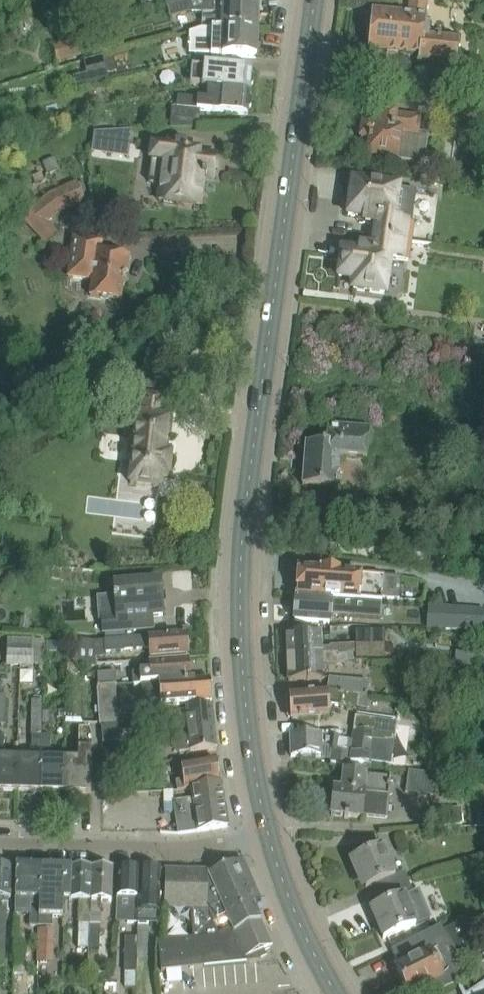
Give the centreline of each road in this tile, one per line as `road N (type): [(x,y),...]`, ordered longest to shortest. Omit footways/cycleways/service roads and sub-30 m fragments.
road 1 (secondary): [(245,526),(312,0)]
road 2 (secondary): [(269,838),(246,710),(245,526)]
road 3 (unclassified): [(269,838),(164,846),(0,844)]
road 4 (residential): [(483,562),(245,526)]
road 5 (secondary): [(333,993),(269,838)]

